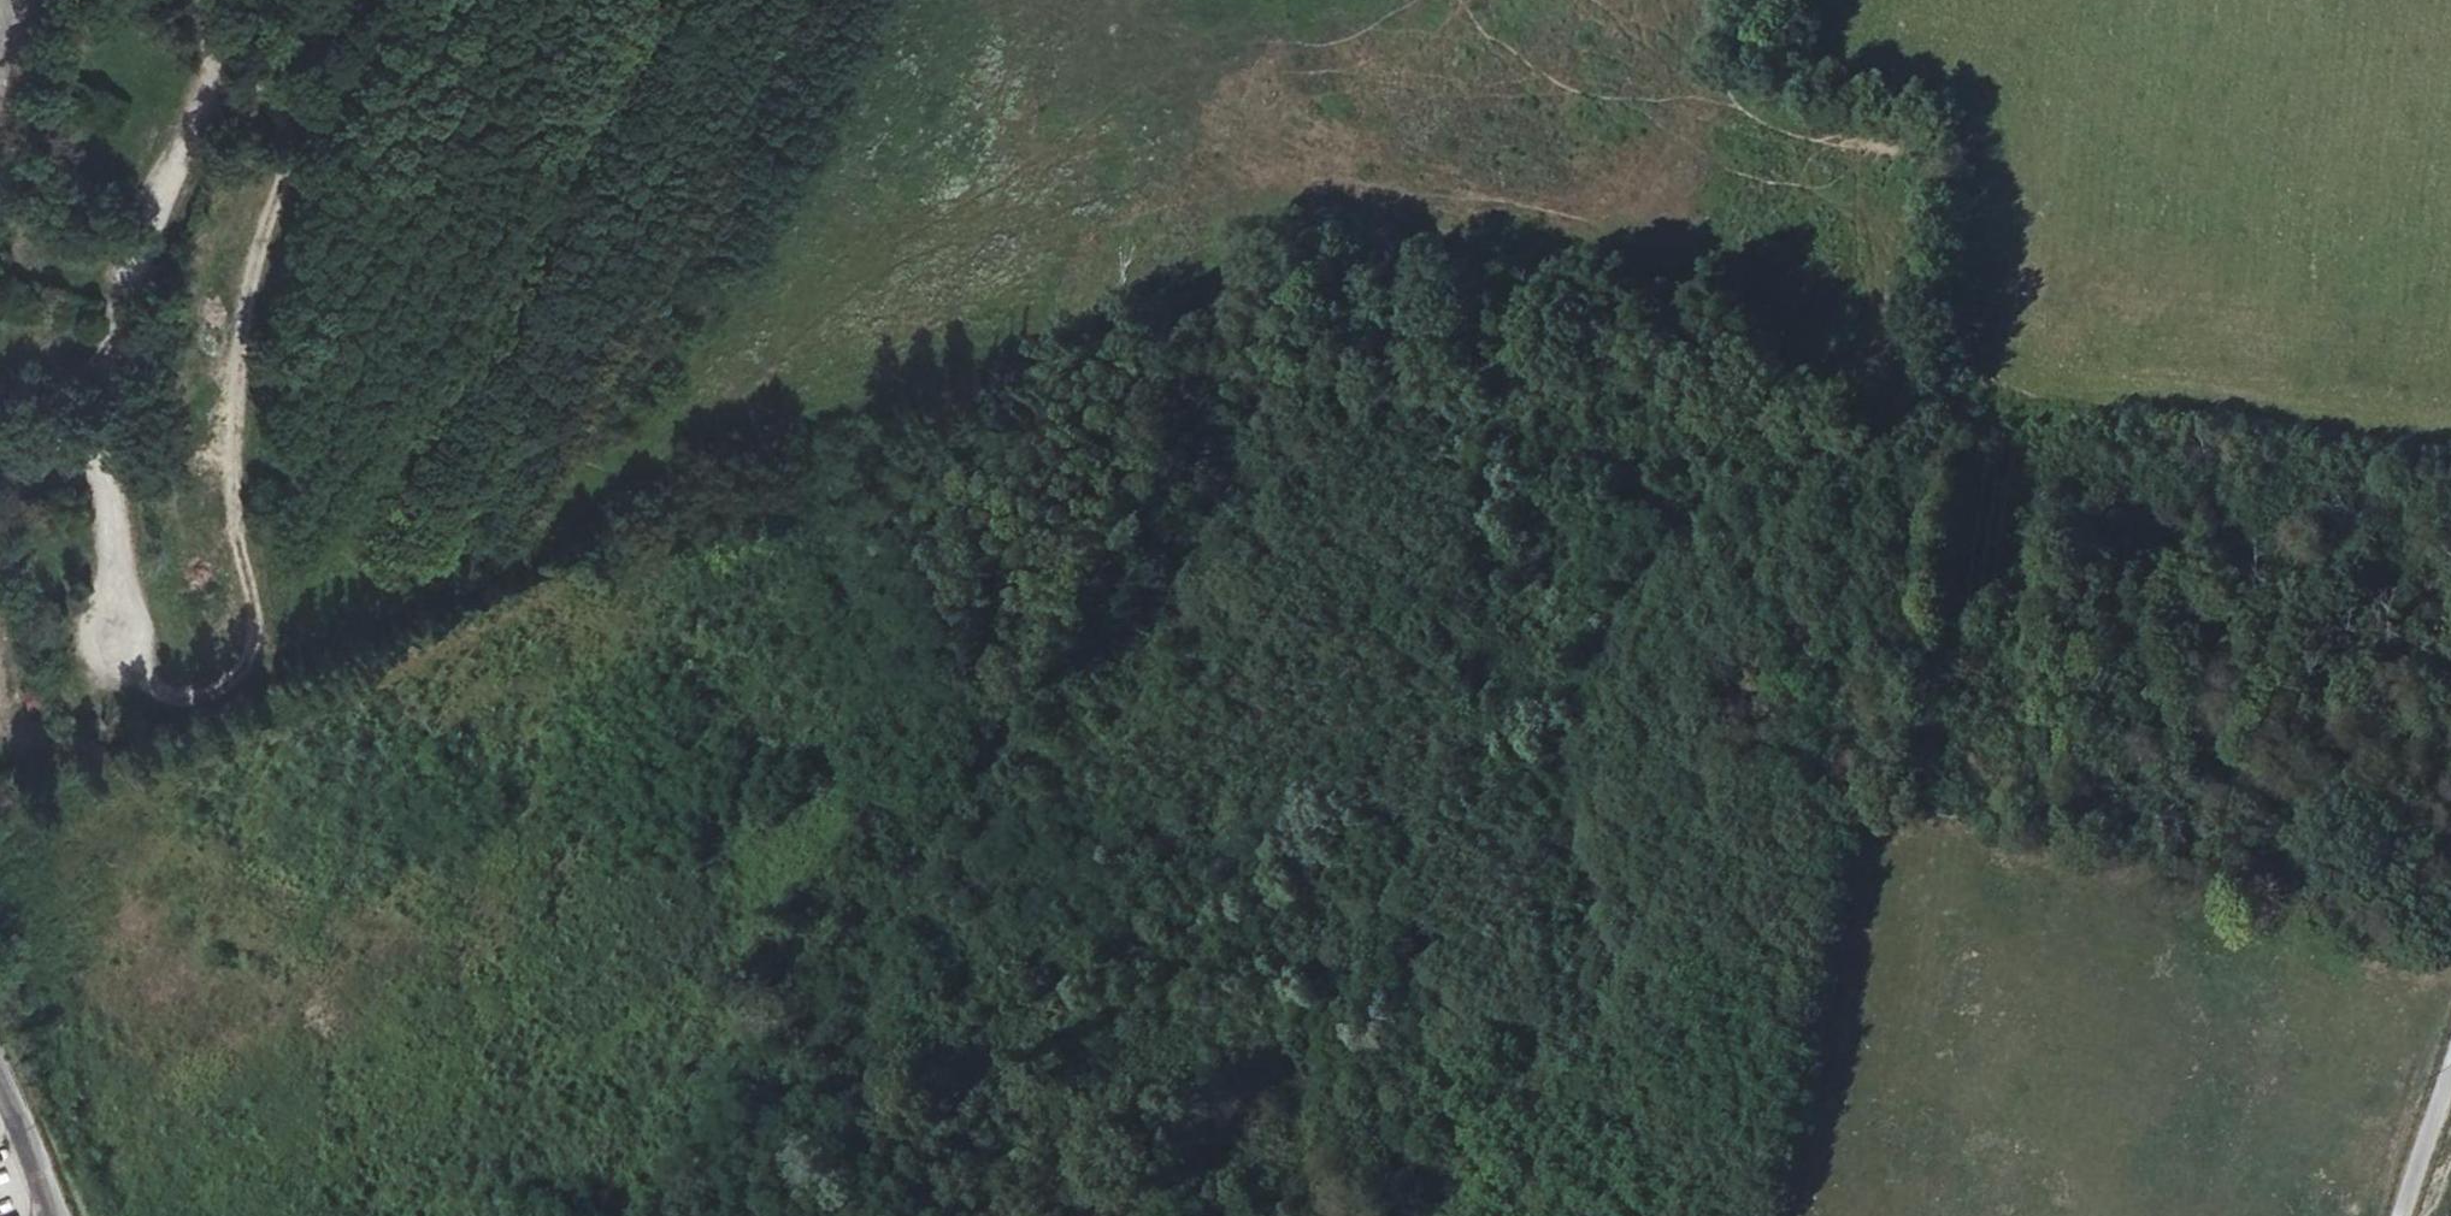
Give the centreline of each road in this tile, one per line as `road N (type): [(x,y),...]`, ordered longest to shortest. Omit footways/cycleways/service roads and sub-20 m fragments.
road 1 (unclassified): [(2450,1071),(2402,1215)]
road 2 (unclassified): [(0,1083),(53,1215)]

